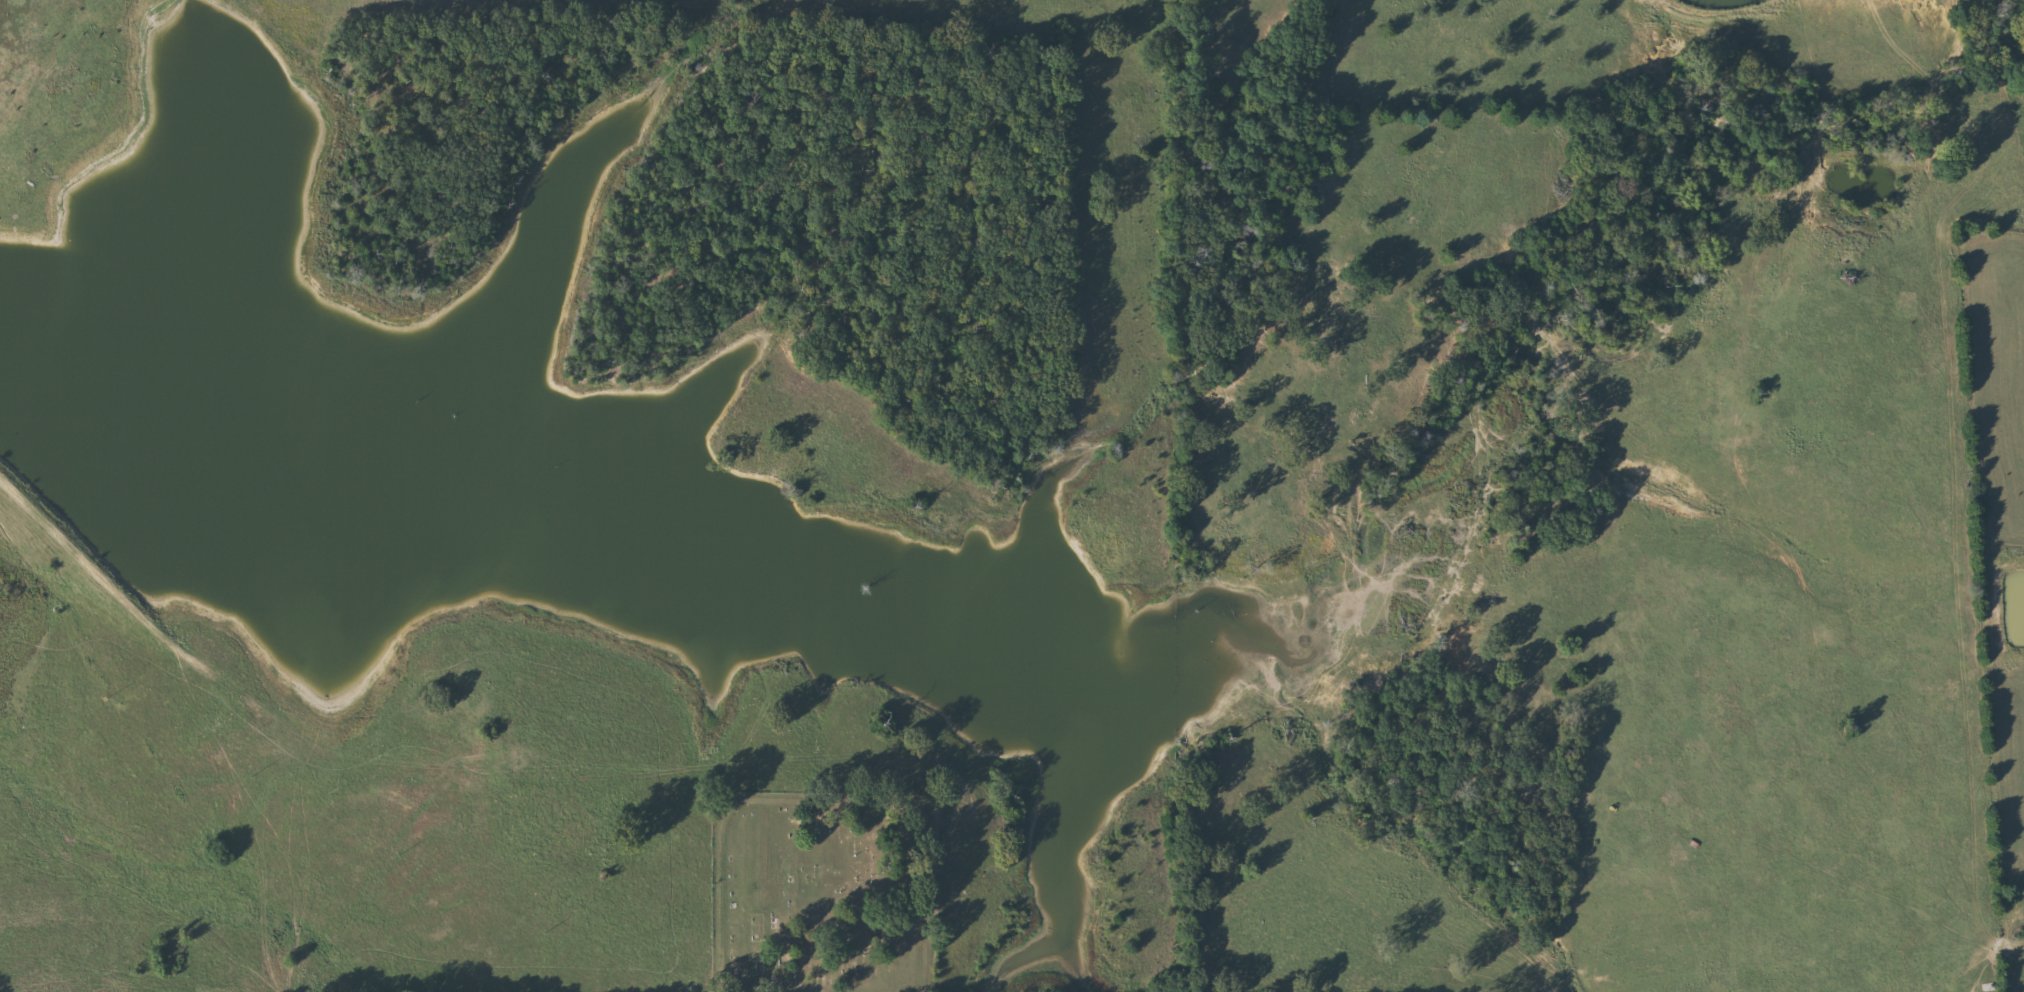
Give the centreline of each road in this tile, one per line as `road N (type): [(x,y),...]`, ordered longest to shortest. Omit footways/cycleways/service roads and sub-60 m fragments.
road 1 (residential): [(1674,809),(1979,943),(2023,943)]

